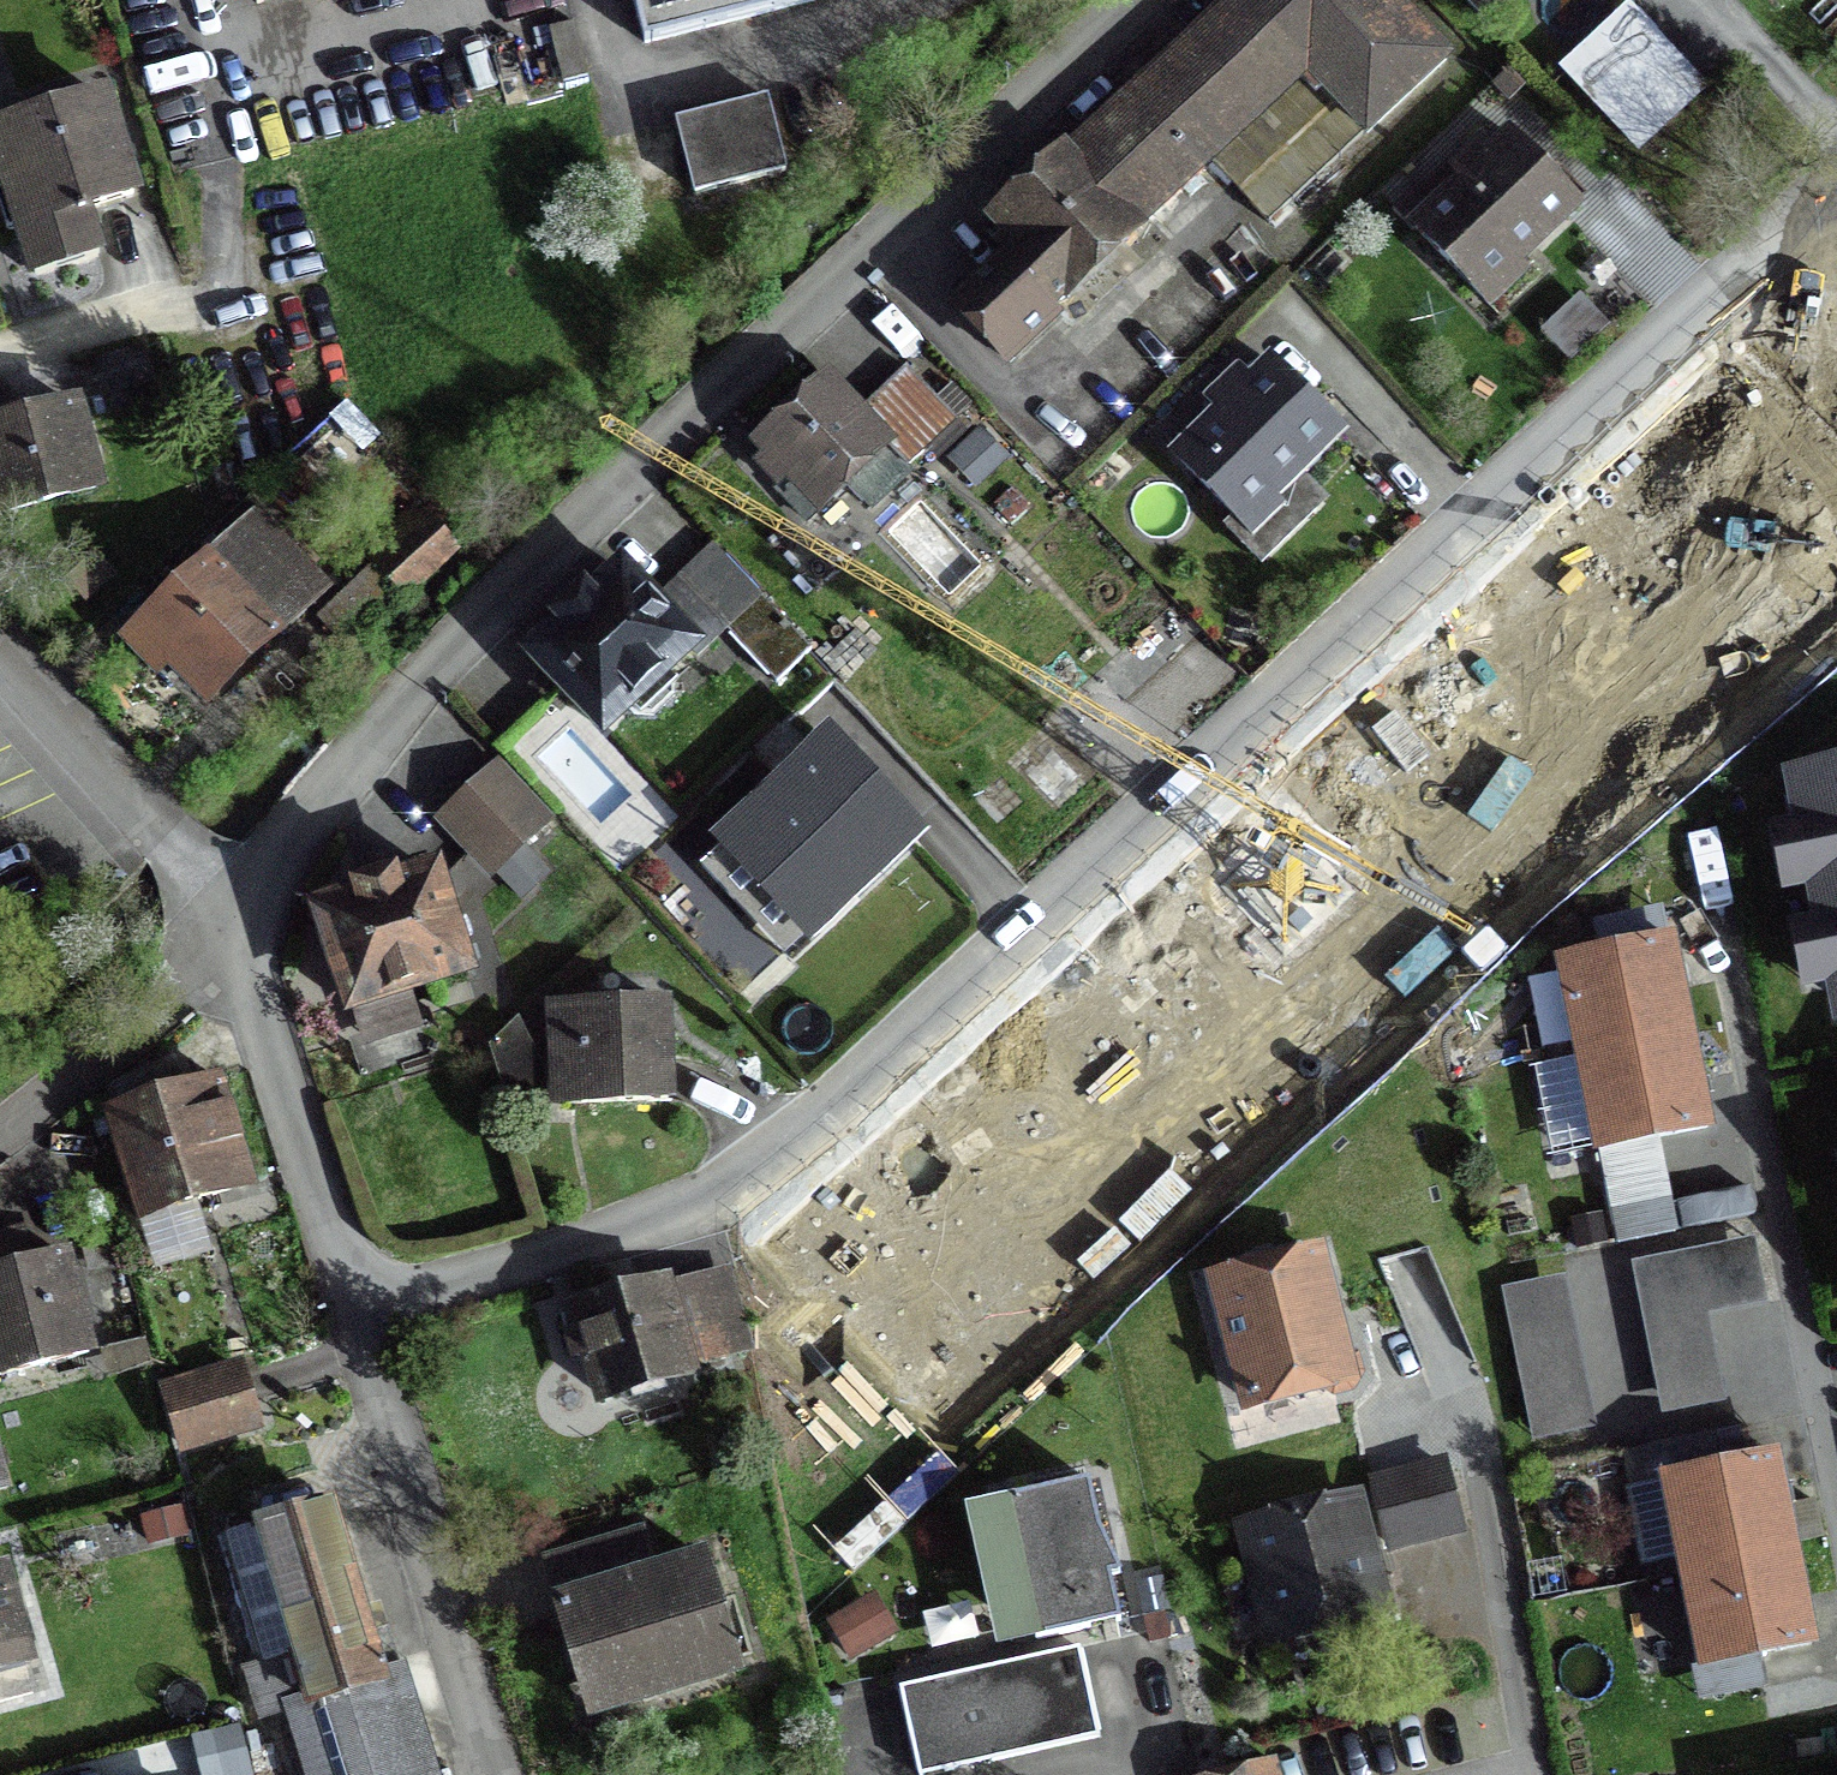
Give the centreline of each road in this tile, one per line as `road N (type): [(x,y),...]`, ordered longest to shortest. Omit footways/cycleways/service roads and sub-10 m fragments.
road 1 (residential): [(353,1321),(728,1206),(1836,190)]
road 2 (residential): [(1130,0),(453,652),(387,724),(233,937)]
road 3 (residential): [(353,1321),(495,1774)]
road 4 (residential): [(233,937),(353,1321)]
road 5 (residential): [(0,665),(233,937)]
road 6 (residential): [(0,1147),(233,937)]

